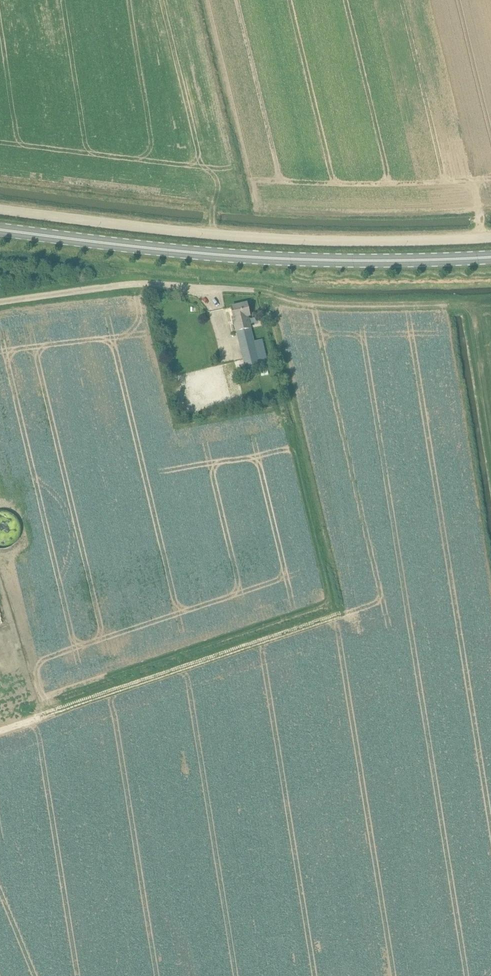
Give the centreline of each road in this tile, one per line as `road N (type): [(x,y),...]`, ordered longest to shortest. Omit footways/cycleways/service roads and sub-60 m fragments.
road 1 (primary): [(0,228),(283,258),(490,257)]
road 2 (unclassified): [(0,210),(285,240),(490,239)]
road 3 (unclassified): [(0,307),(134,282),(213,294)]

